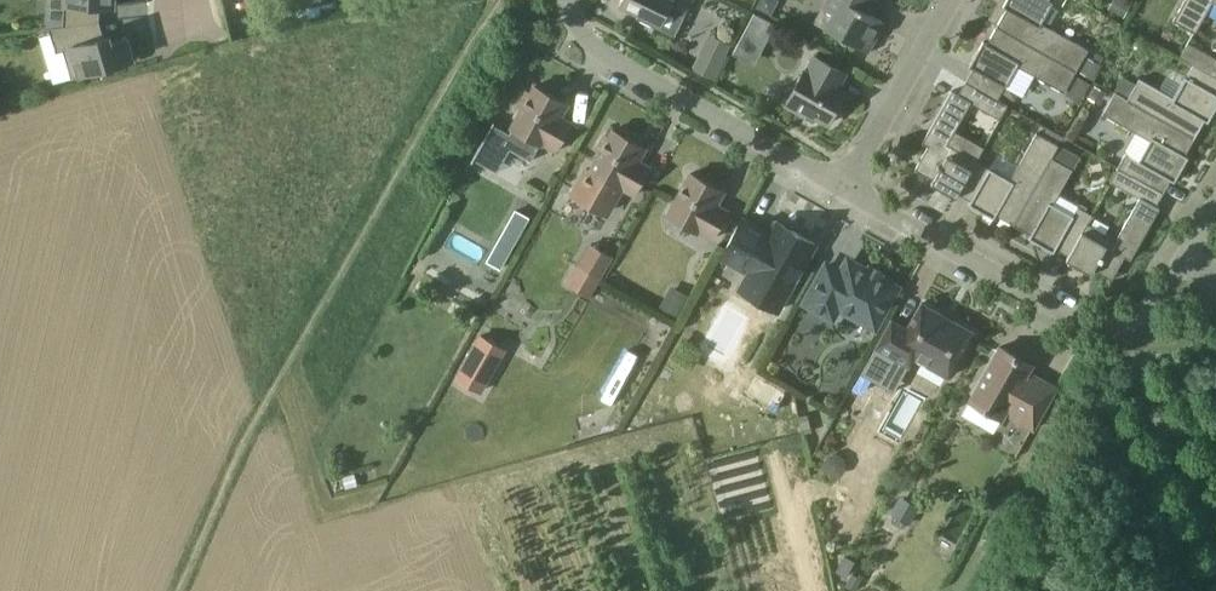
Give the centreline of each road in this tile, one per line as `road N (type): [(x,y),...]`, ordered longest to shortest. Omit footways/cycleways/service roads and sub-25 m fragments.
road 1 (track): [(175,590),(244,421),(396,162),(519,0)]
road 2 (residential): [(843,191),(677,106),(588,49),(566,0)]
road 3 (residential): [(1127,322),(1072,318),(843,191)]
road 4 (track): [(1215,534),(1159,426),(1127,322)]
road 5 (residential): [(843,191),(951,0)]
road 6 (residential): [(1127,322),(1168,289),(1215,209)]

